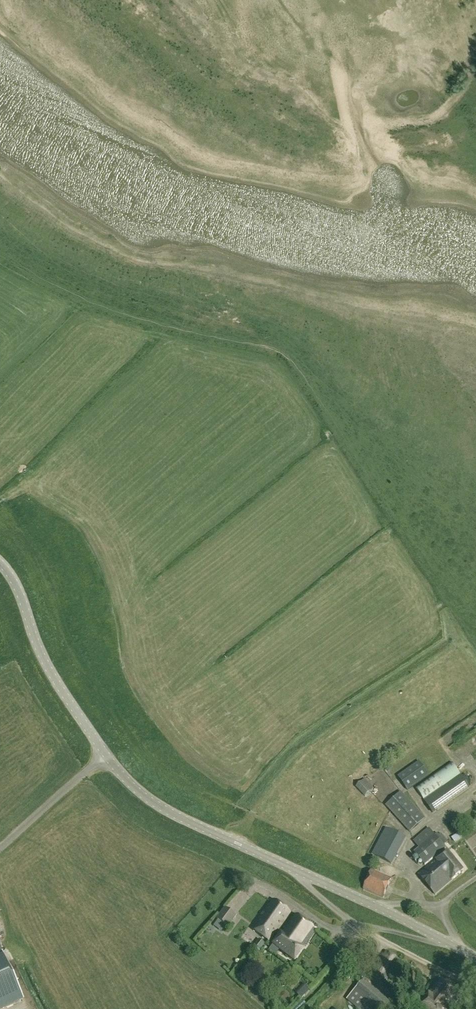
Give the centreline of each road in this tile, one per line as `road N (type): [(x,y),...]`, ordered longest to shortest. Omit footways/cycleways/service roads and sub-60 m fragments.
road 1 (tertiary): [(289,869),(172,815),(124,779),(60,690),(0,560)]
road 2 (residential): [(289,869),(371,933),(436,939)]

